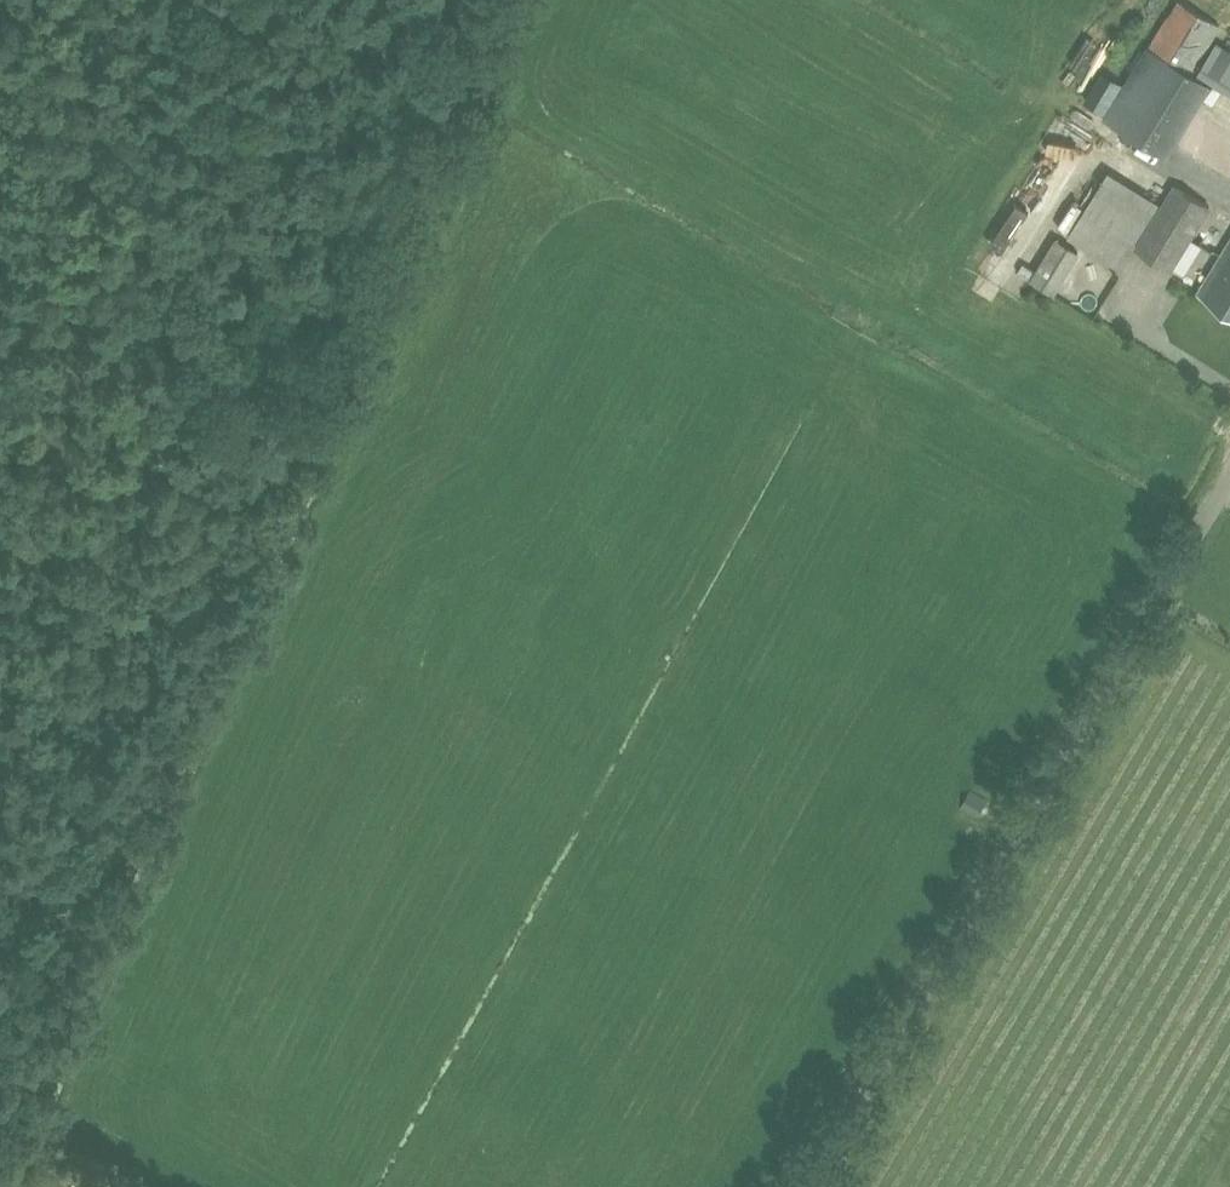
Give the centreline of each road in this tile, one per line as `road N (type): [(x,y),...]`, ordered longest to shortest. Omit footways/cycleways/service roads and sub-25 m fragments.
road 1 (residential): [(815,1186),(1229,488)]

